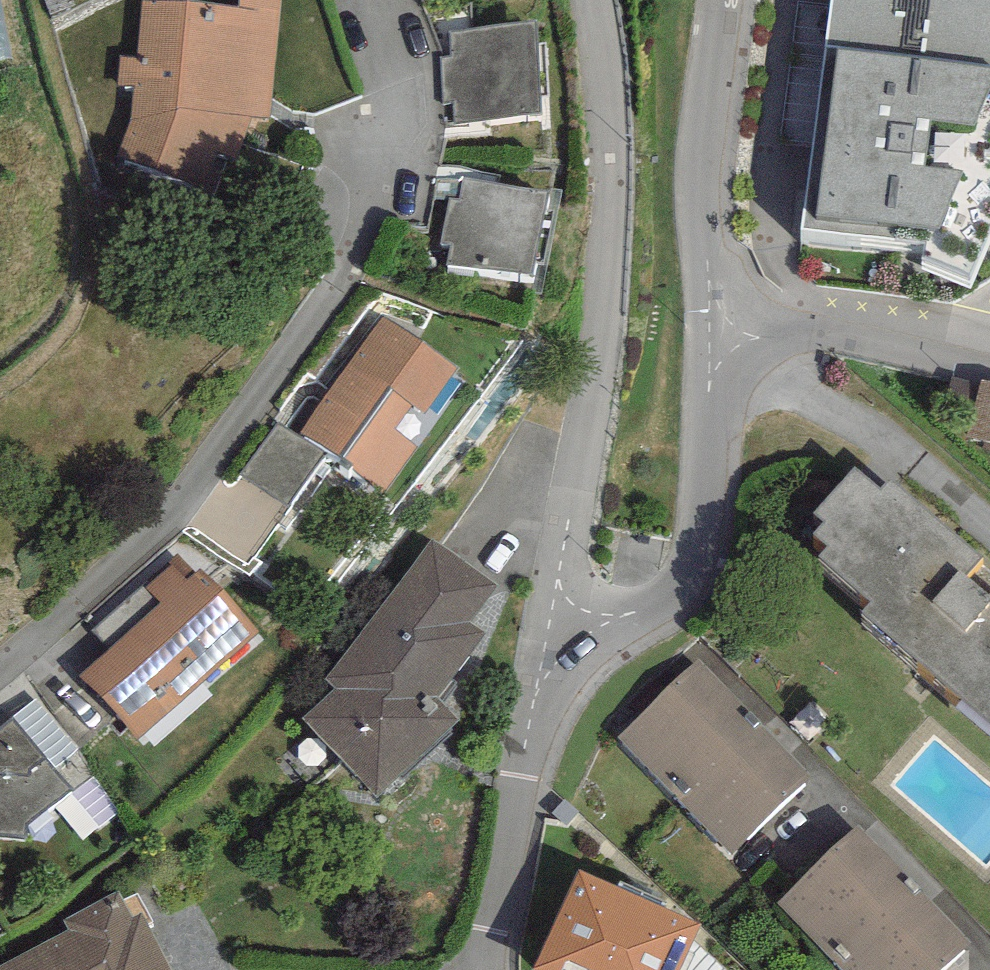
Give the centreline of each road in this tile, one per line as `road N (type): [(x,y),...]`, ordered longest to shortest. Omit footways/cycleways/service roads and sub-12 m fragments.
road 1 (unclassified): [(713,345),(705,550),(678,602),(630,629),(554,635),(514,969)]
road 2 (unclassified): [(723,0),(701,161),(713,345)]
road 3 (residential): [(713,345),(852,347),(989,379)]

